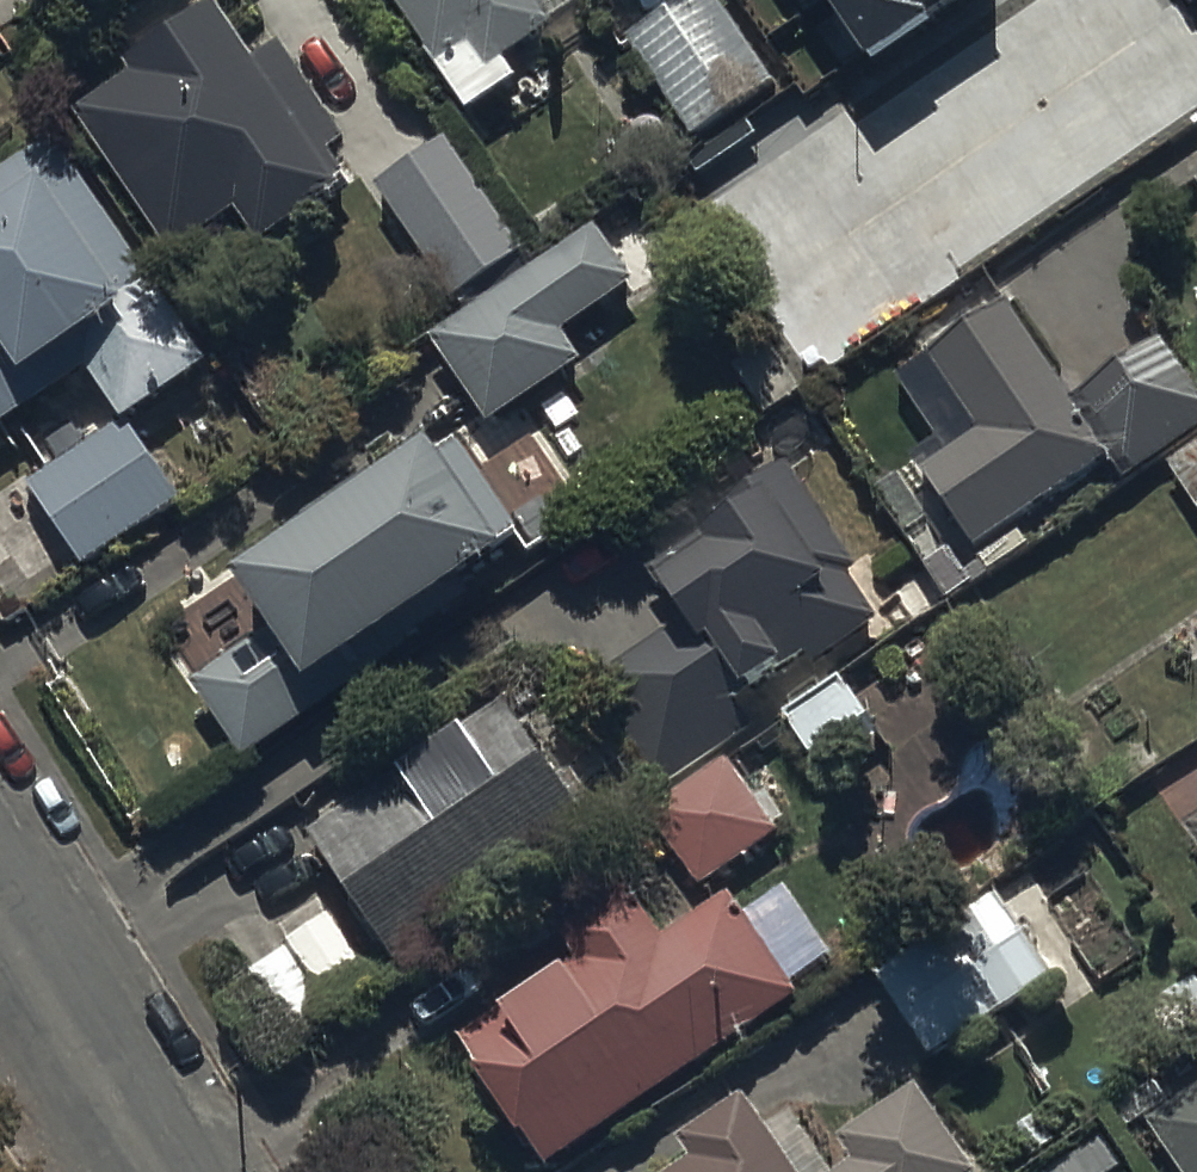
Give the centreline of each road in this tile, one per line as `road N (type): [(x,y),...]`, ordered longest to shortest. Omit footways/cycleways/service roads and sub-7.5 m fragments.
road 1 (residential): [(0,891),(172,1171)]

